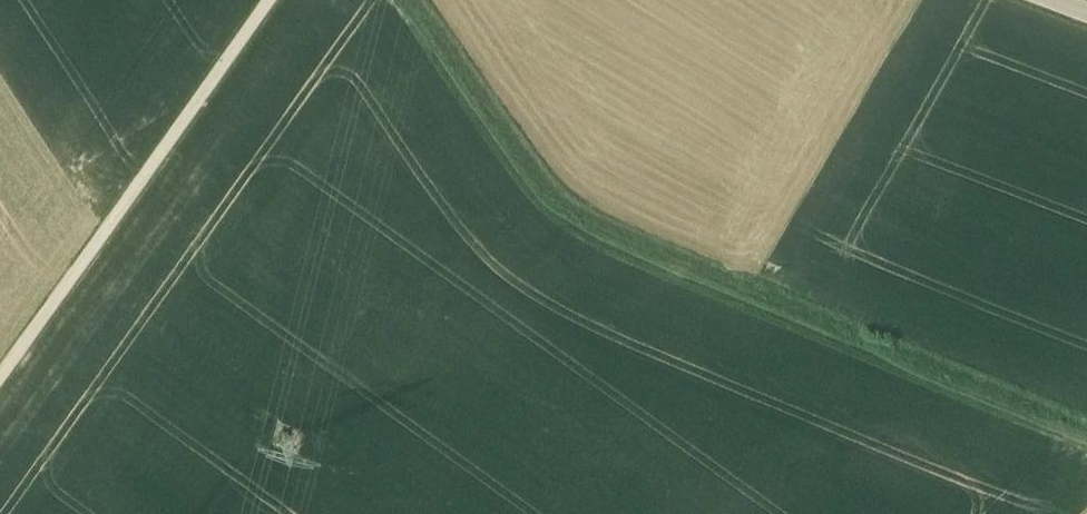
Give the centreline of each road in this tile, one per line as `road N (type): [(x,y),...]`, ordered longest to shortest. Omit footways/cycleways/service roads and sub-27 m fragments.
road 1 (track): [(1086,446),(559,218),(393,0)]
road 2 (track): [(268,0),(0,374)]

